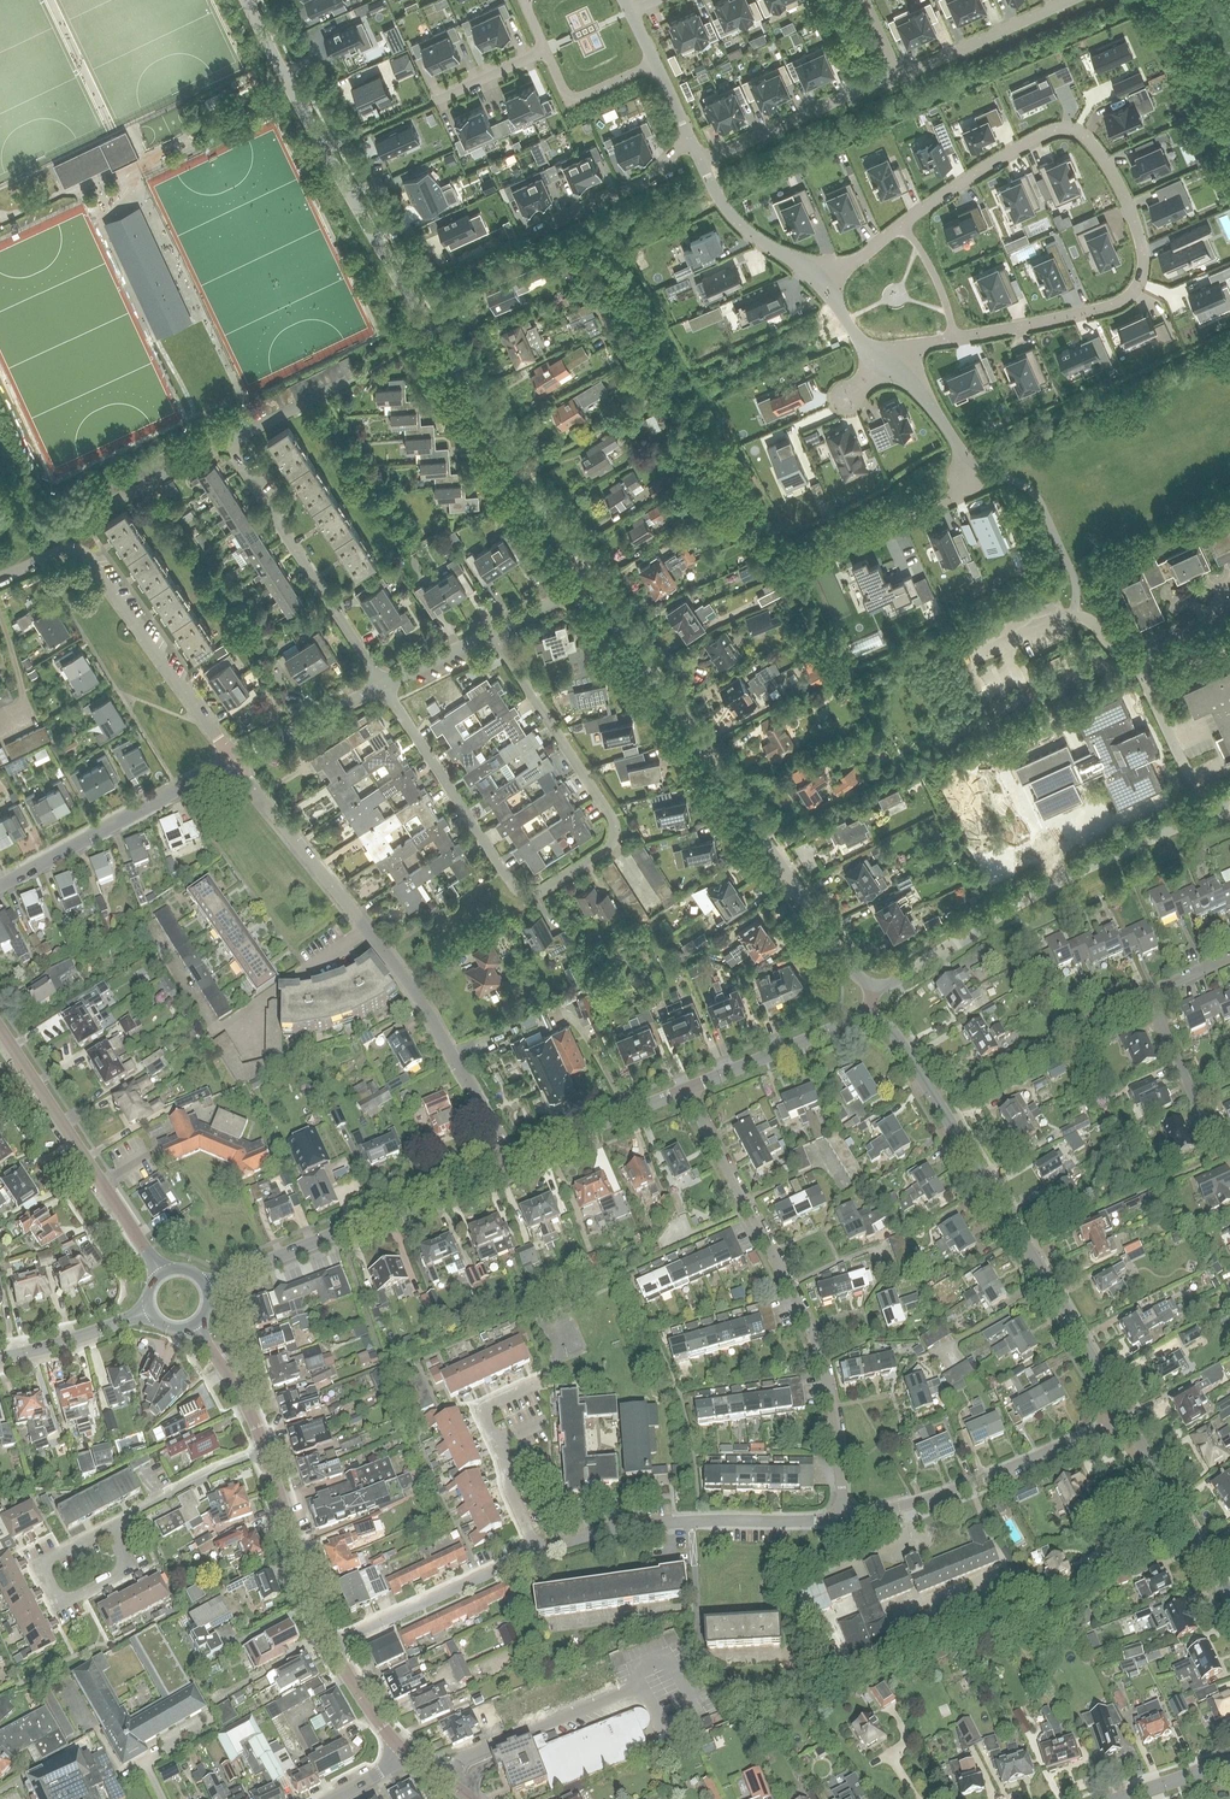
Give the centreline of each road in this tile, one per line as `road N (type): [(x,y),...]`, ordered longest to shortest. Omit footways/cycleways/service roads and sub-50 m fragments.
road 1 (residential): [(826,286),(957,184),(1020,147),(1060,129),(1094,146),(1143,245),(1143,276),(1132,296),(1109,309),(880,360)]
road 2 (residential): [(873,986),(855,975),(590,582)]
road 3 (residential): [(1123,1413),(901,1041),(869,1019)]
road 4 (residential): [(845,1521),(815,1345),(685,1091)]
road 5 (unclassified): [(434,338),(247,0)]
road 6 (residential): [(1202,817),(1058,884),(896,982),(873,986)]
road 7 (residential): [(521,889),(537,894),(609,847),(615,828),(492,636)]
road 8 (residential): [(232,764),(86,557),(60,553),(0,582)]
road 9 (residential): [(206,1287),(510,1162)]
road 10 (residential): [(536,1552),(624,1523),(845,1521)]
road 11 (residential): [(845,1521),(966,1487),(1123,1413)]
road 12 (residential): [(162,1273),(0,1030)]
road 13 (residential): [(590,582),(434,338)]
road 14 (residential): [(382,688),(228,445)]
road 15 (residential): [(510,1162),(419,1001),(364,929)]
road 16 (residential): [(0,886),(232,764)]
road 17 (residential): [(1202,817),(1139,669),(1072,615)]
road 18 (residential): [(521,889),(382,688)]
road 19 (residential): [(330,1647),(536,1552)]
road 20 (residential): [(701,162),(898,76)]
road 21 (residential): [(536,1552),(484,1407),(539,1382)]
road 22 (residential): [(1229,1597),(1123,1413)]
road 23 (residential): [(364,929),(232,764)]
road 24 (tertiary): [(330,1647),(264,1451)]
road 25 (residential): [(685,1091),(869,1019)]
road 26 (residential): [(975,466),(1035,494),(1076,585),(1072,615)]
road 27 (residential): [(510,1162),(685,1091)]
road 28 (residential): [(898,76),(1065,0)]
road 29 (residential): [(690,139),(644,177),(531,227)]
road 30 (residential): [(701,162),(738,222),(826,286)]
road 31 (residential): [(1229,1146),(1202,1114),(1148,995)]
road 32 (residential): [(264,1451),(110,1527)]
road 33 (residential): [(232,764),(382,688)]
road 34 (tertiary): [(0,1360),(151,1311)]
road 35 (residential): [(544,52),(571,101),(655,66)]
road 36 (tertiary): [(264,1451),(244,1398),(195,1324)]
road 37 (residential): [(880,360),(912,383),(975,466)]
road 38 (residential): [(101,510),(228,445)]
road 39 (residential): [(110,1527),(45,1561),(55,1597),(82,1593)]
road 40 (tertiary): [(402,1761),(330,1647)]
road 41 (residential): [(228,445),(345,385)]
road 42 (residential): [(382,688),(492,636)]
road 43 (residential): [(544,52),(435,101)]

